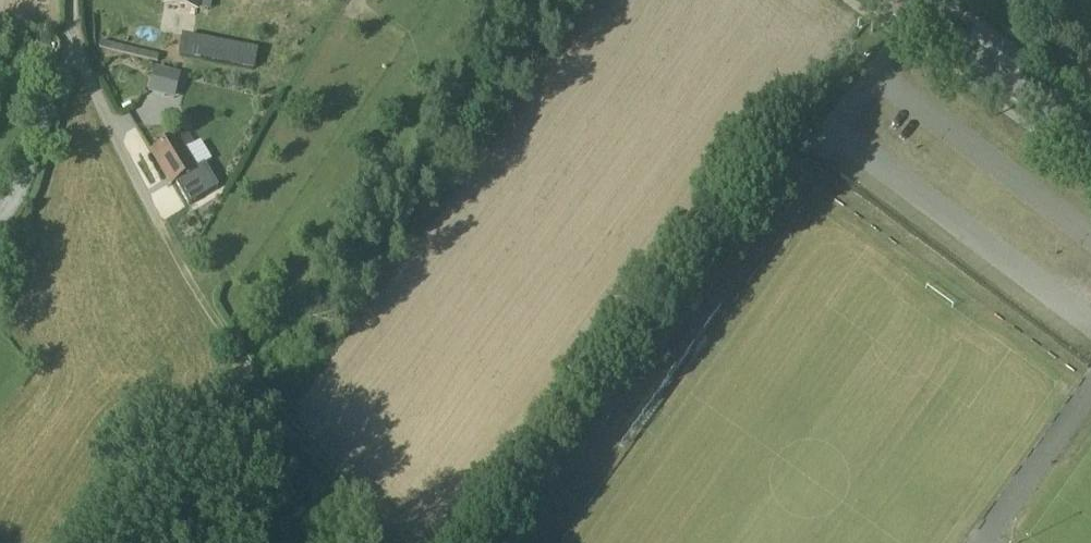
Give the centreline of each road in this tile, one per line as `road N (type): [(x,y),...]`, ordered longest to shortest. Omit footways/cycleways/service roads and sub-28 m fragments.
road 1 (track): [(454,542),(755,136),(831,134)]
road 2 (track): [(163,234),(336,494),(397,542)]
road 3 (unclassified): [(70,0),(79,59),(163,234)]
road 4 (secondary): [(1090,142),(897,0)]

